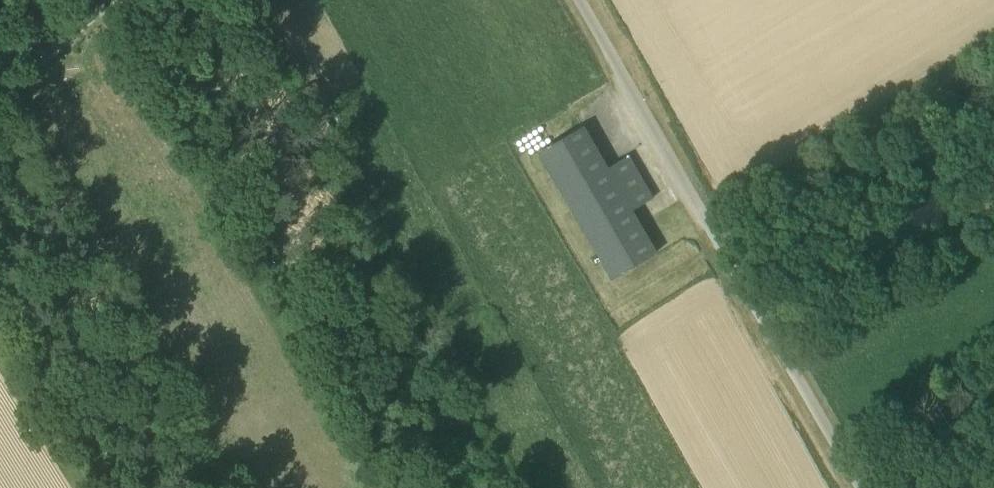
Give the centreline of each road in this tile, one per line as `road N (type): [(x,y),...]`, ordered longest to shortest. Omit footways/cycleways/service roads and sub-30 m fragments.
road 1 (unclassified): [(861,487),(579,0)]
road 2 (unclassified): [(0,91),(109,0)]

